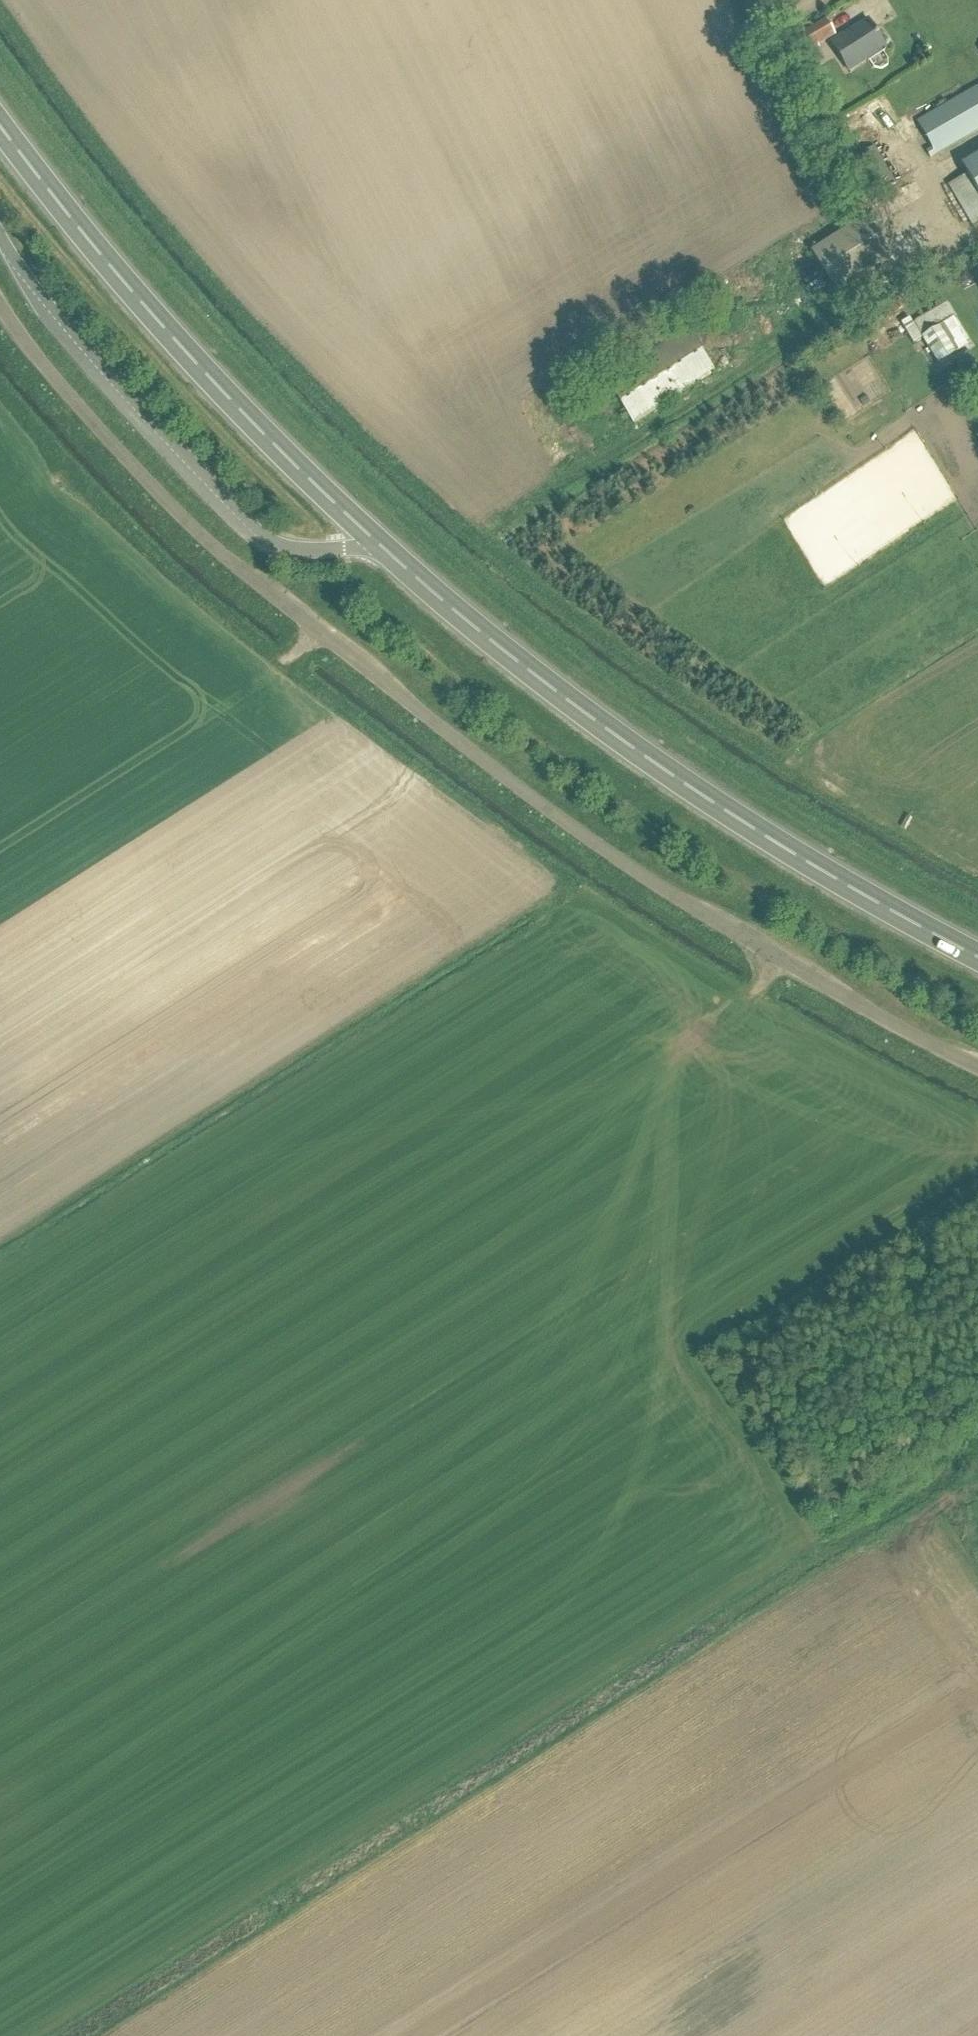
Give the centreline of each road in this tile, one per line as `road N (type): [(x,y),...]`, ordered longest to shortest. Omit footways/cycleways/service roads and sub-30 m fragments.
road 1 (unclassified): [(977,1067),(631,864),(435,724),(239,570),(72,399),(0,304)]
road 2 (trunk): [(977,956),(747,828),(512,659),(383,548)]
road 3 (trunk): [(383,548),(176,346),(0,129)]

